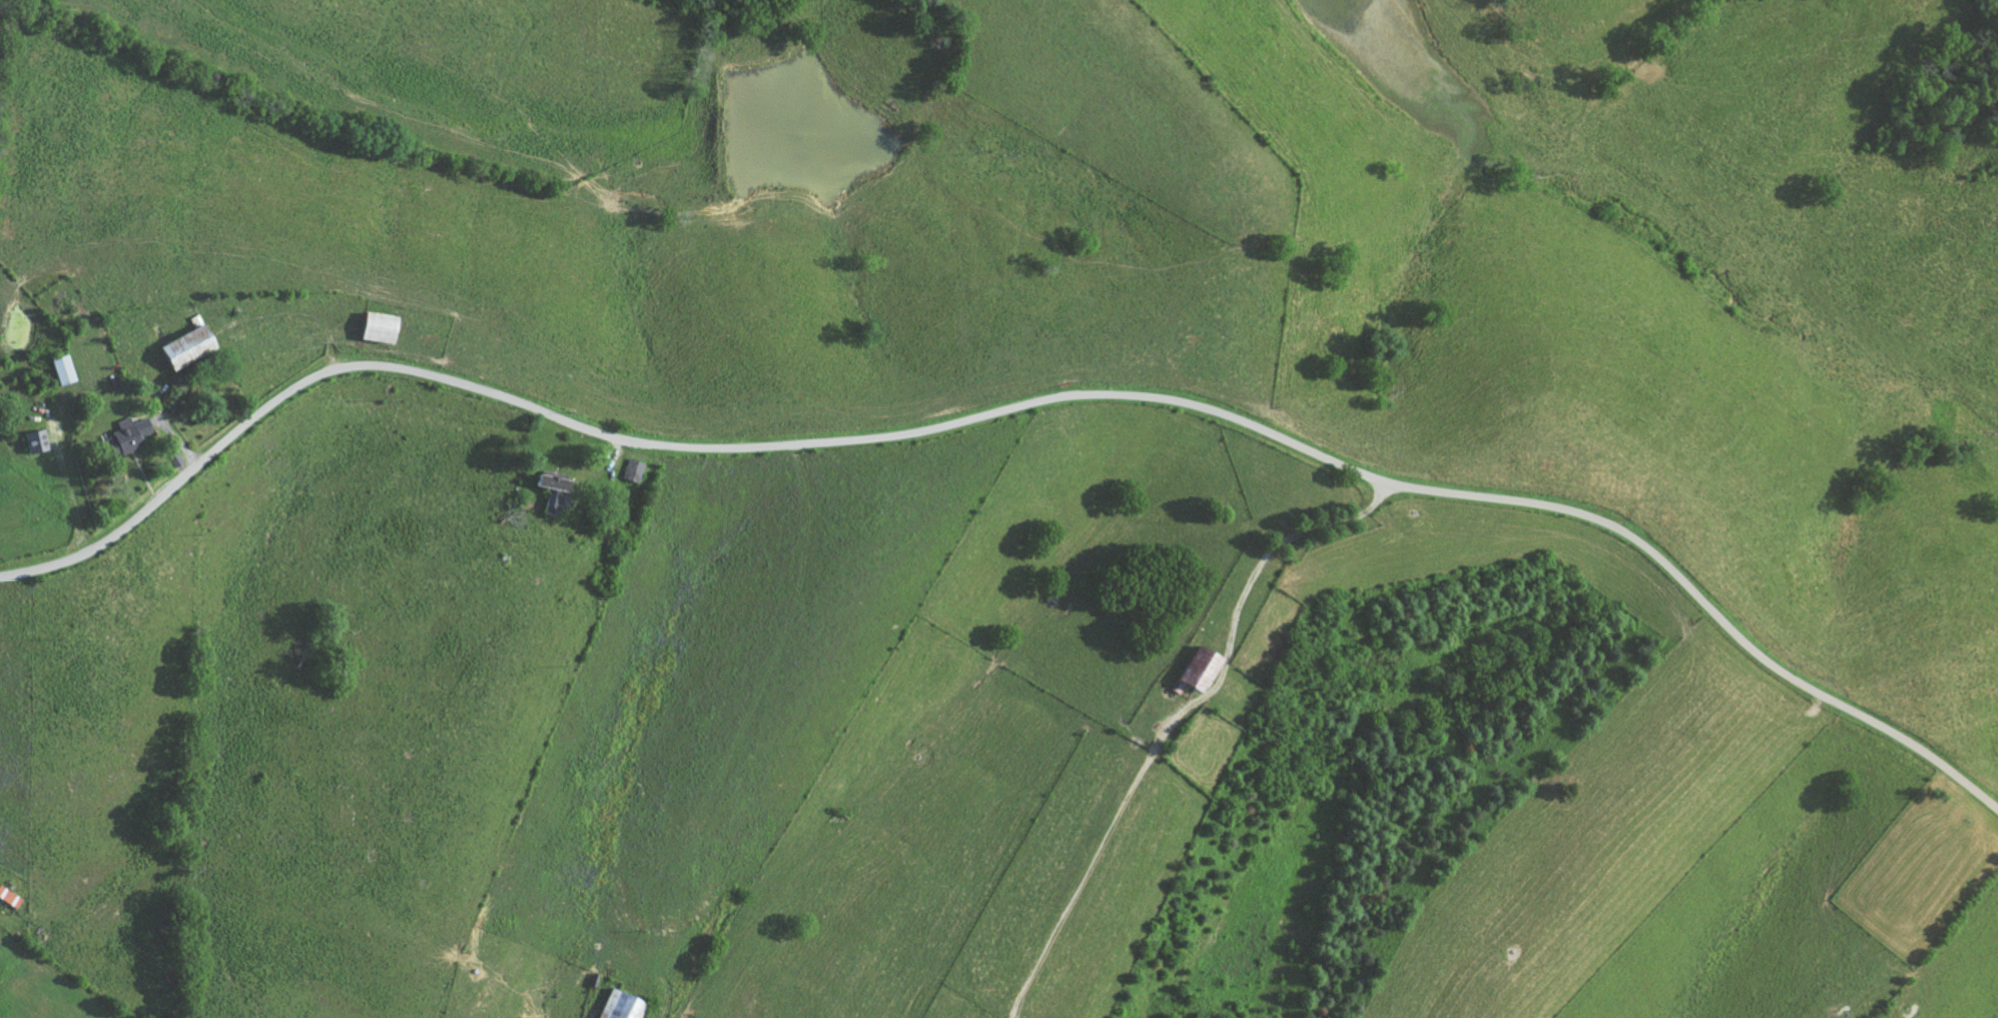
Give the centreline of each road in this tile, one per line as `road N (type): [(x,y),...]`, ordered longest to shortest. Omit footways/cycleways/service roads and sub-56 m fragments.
road 1 (residential): [(0,580),(95,551),(291,393),(350,370),(421,375),(600,436),(710,451),(888,439),(1050,402),(1139,398),(1224,417),(1391,486),(1555,509),(1617,530),(1766,663),(1926,755),(1997,813)]

